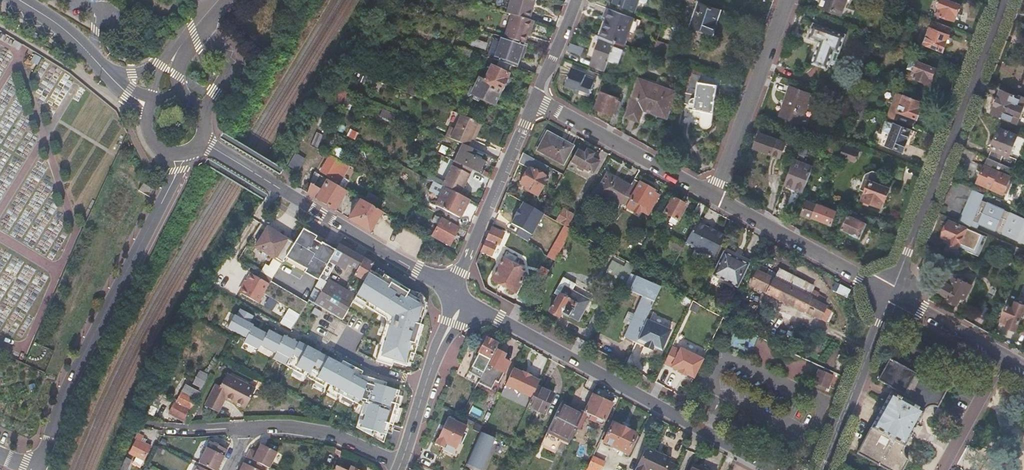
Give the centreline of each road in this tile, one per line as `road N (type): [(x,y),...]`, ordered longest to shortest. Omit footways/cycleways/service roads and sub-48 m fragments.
road 1 (residential): [(455,293),(777,469)]
road 2 (residential): [(175,155),(170,195),(76,376),(41,469)]
road 3 (residential): [(892,293),(1006,0)]
road 4 (residential): [(212,149),(455,293)]
road 5 (residential): [(535,100),(455,293)]
road 6 (residential): [(714,195),(786,0)]
road 7 (residential): [(892,293),(714,195)]
road 8 (residential): [(714,195),(535,100)]
road 9 (residential): [(822,469),(892,293)]
road 10 (residential): [(455,293),(400,464)]
road 11 (residential): [(400,464),(324,435),(244,429)]
road 12 (residential): [(1023,365),(892,293)]

